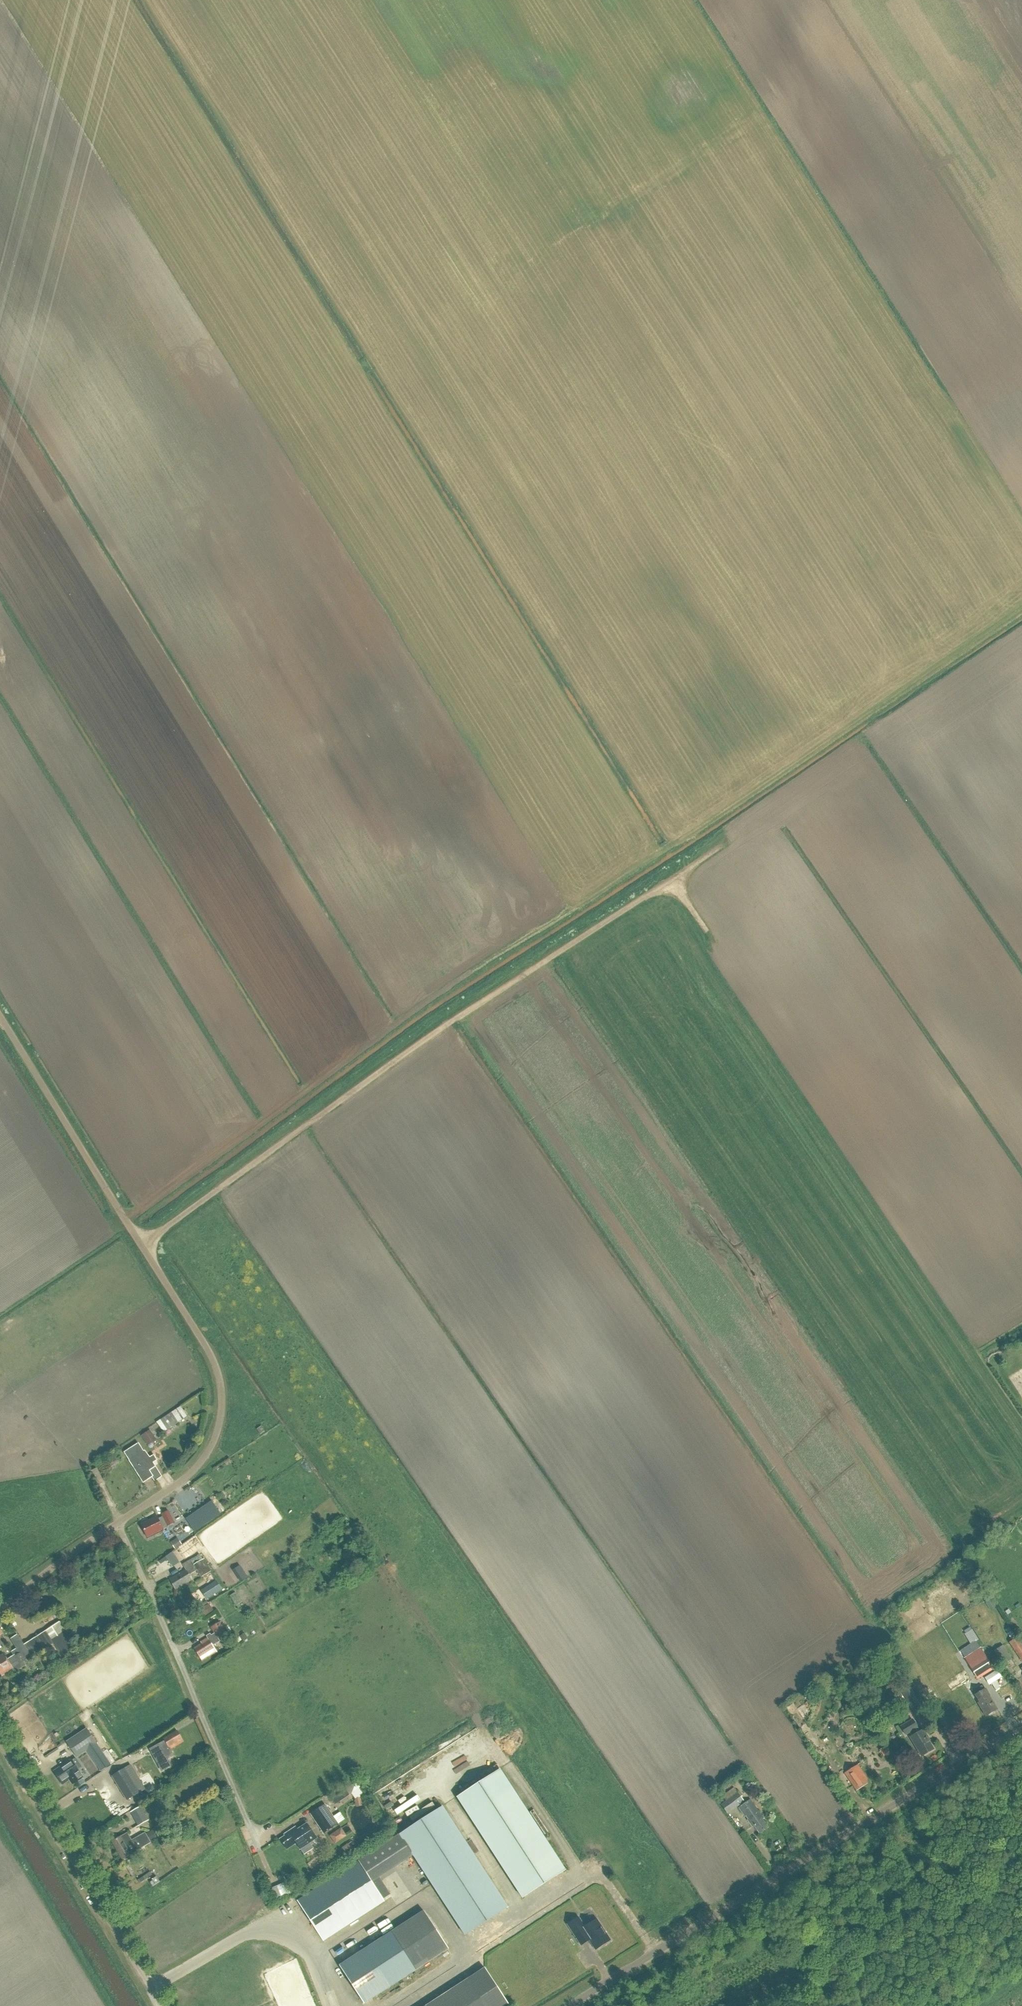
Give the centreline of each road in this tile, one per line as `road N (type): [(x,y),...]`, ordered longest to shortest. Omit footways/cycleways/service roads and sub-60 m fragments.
road 1 (track): [(141,1245),(454,1020),(720,847)]
road 2 (unclassified): [(118,1523),(206,1456),(223,1407),(218,1373),(0,1017)]
road 3 (unclassified): [(568,2005),(1021,1725)]
road 4 (unclassified): [(249,1827),(118,1523)]
road 5 (unclassified): [(163,2005),(0,1741)]
road 6 (unclassified): [(118,1523),(0,1609)]

